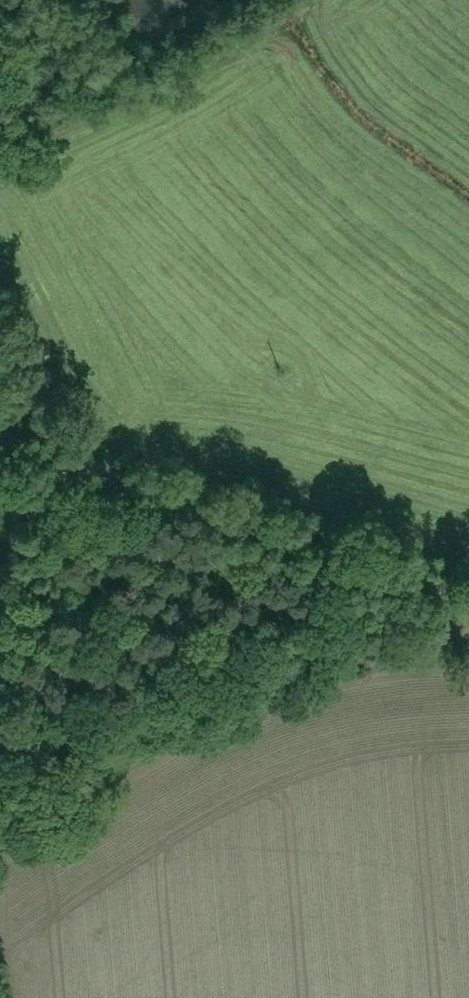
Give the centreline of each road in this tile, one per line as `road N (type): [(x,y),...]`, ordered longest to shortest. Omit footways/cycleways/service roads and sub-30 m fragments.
road 1 (track): [(468,564),(0,407)]
road 2 (track): [(0,708),(71,466),(67,430),(0,288)]

